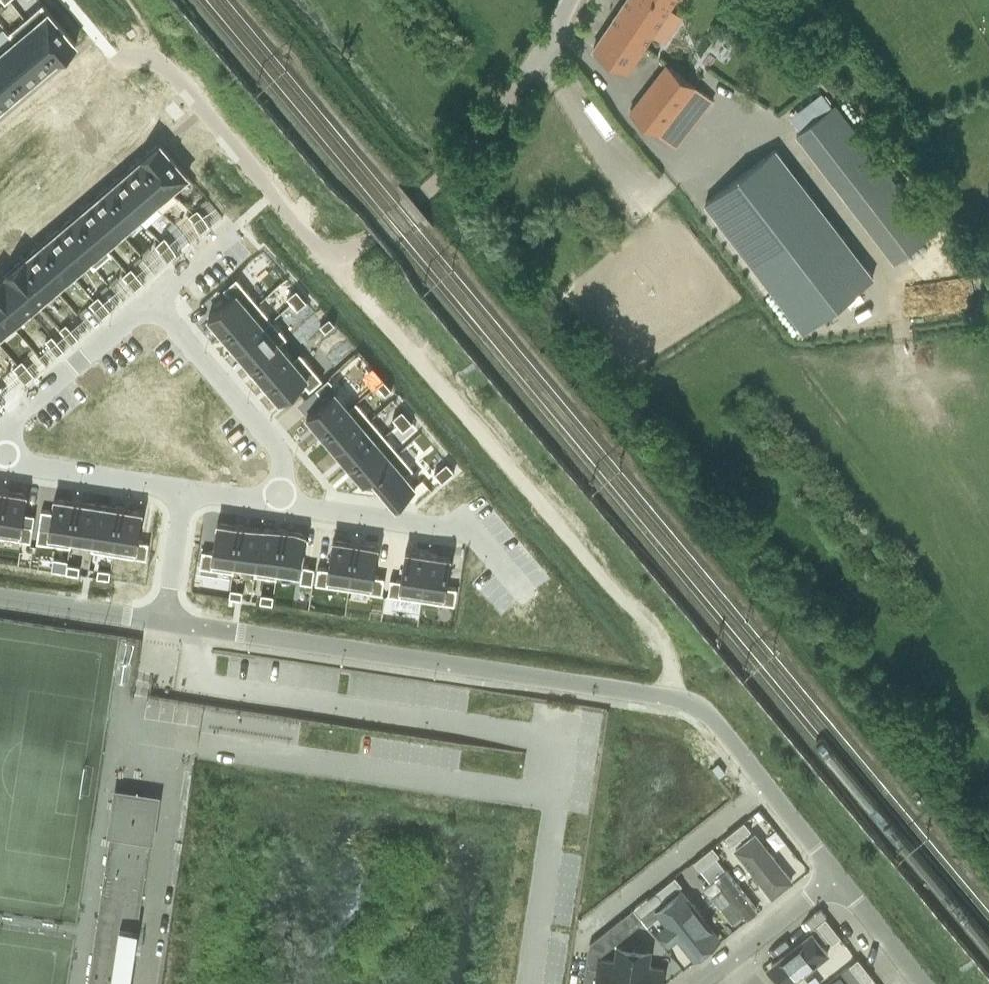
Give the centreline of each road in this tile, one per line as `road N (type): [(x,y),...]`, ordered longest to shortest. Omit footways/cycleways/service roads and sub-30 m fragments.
road 1 (residential): [(834,879),(702,710),(671,698),(166,625)]
road 2 (track): [(344,254),(383,325),(652,639),(672,672),(671,698)]
road 3 (residential): [(279,502),(284,459),(152,307)]
road 4 (residential): [(0,438),(152,307)]
road 5 (unclassified): [(459,163),(501,117),(570,0)]
road 6 (residential): [(279,502),(471,534)]
road 7 (residential): [(0,461),(183,489)]
road 8 (residential): [(166,625),(0,599)]
road 9 (residential): [(183,489),(166,625)]
road 10 (residential): [(834,879),(732,963)]
road 11 (residential): [(915,983),(834,879)]

